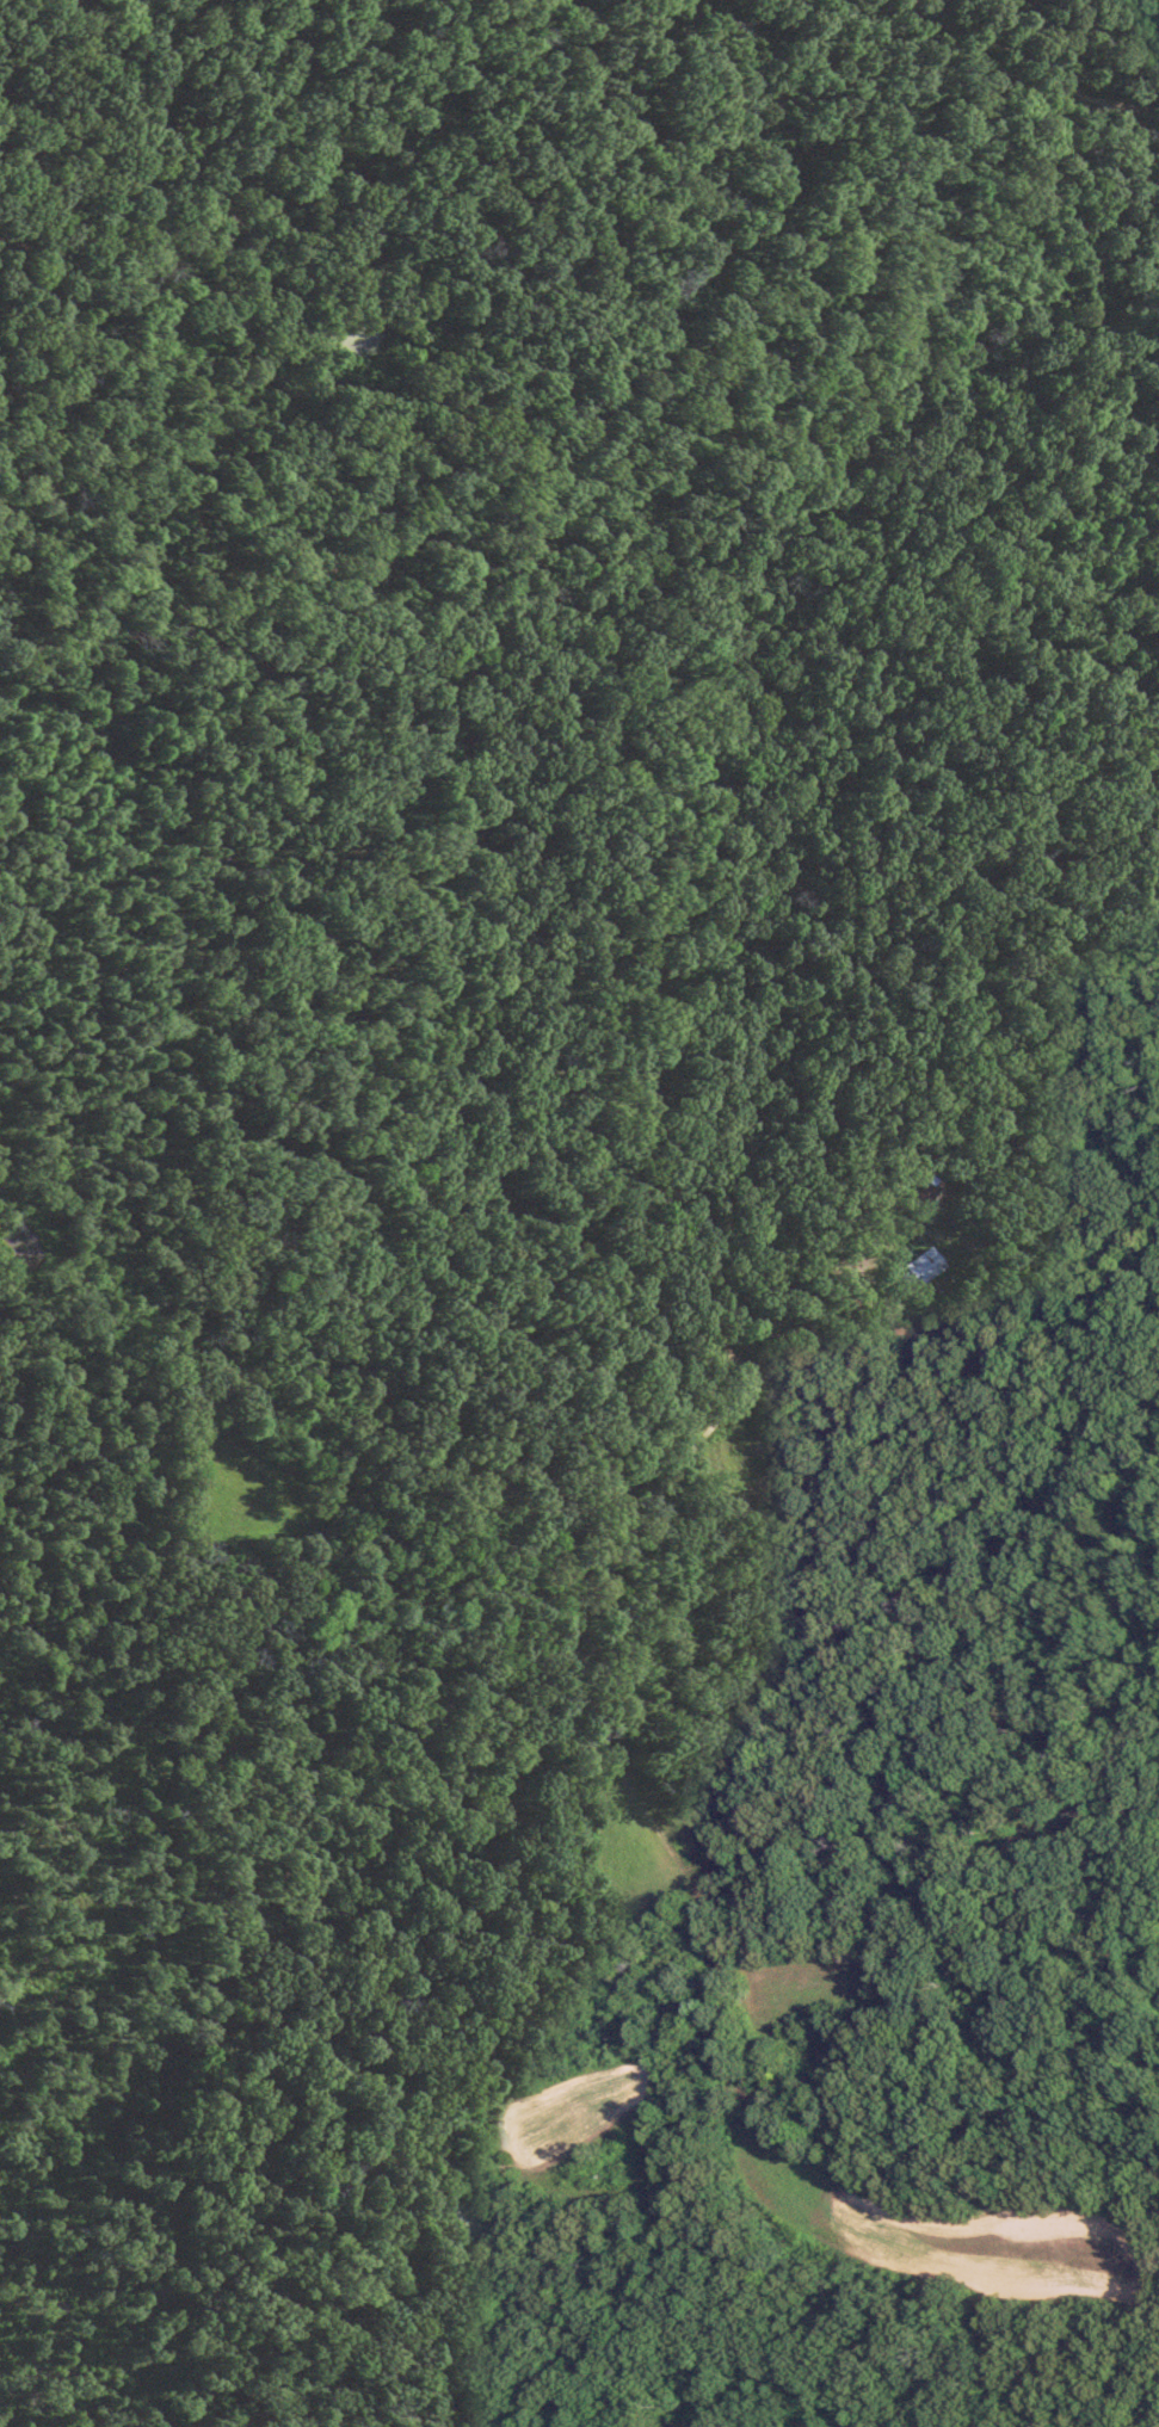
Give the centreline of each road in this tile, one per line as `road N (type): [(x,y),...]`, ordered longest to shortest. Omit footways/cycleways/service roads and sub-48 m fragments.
road 1 (residential): [(1158,80),(963,35),(934,0)]

